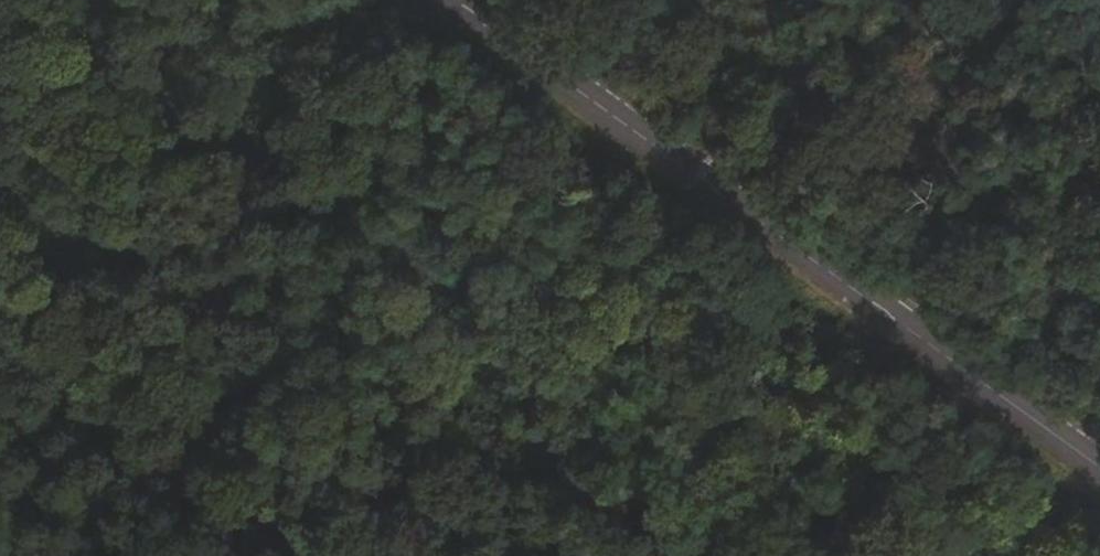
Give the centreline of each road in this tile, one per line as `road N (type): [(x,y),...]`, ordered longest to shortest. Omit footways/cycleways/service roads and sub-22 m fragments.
road 1 (unclassified): [(454,0),(1099,463)]

